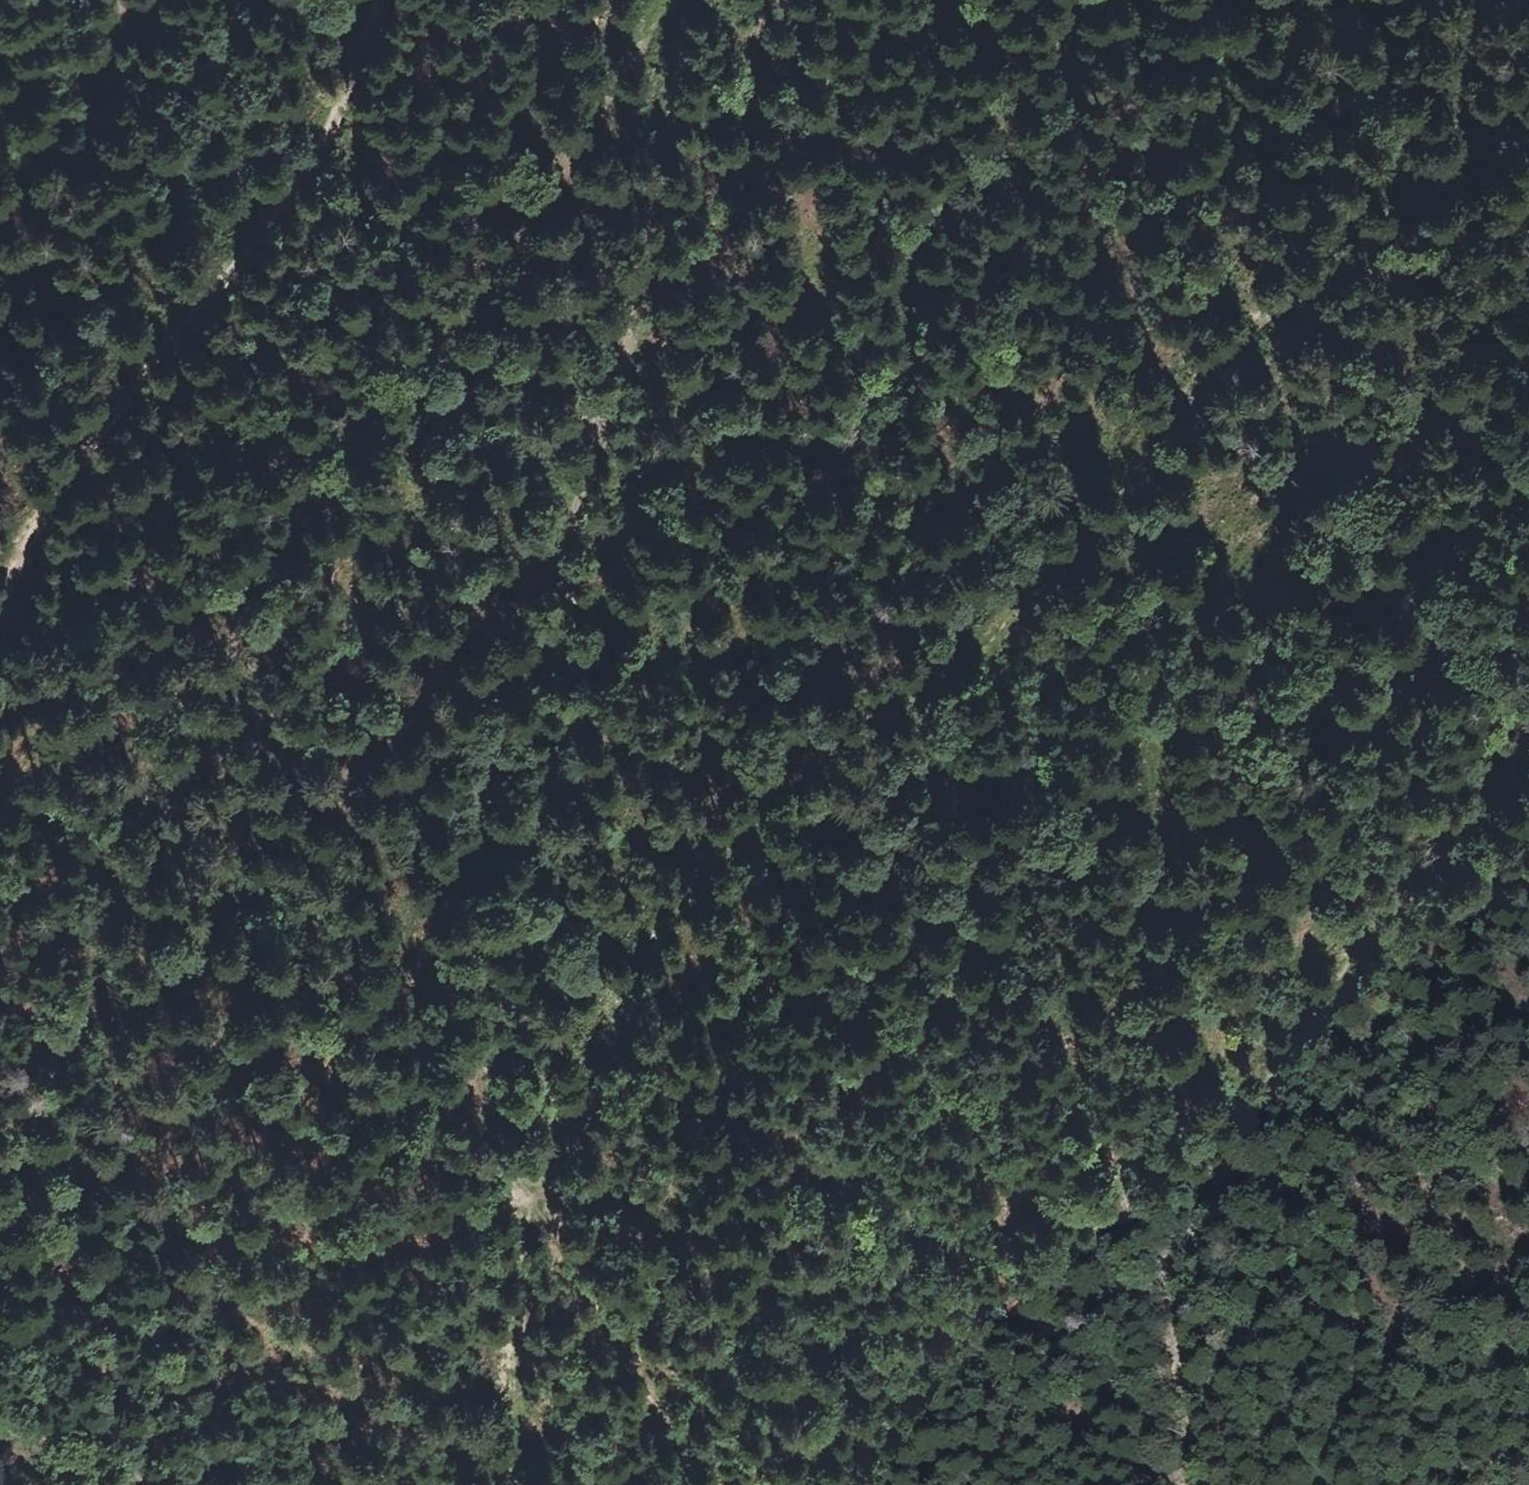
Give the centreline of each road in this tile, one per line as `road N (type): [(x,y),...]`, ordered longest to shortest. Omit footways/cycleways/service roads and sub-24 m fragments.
road 1 (track): [(379,0),(317,169),(139,376),(0,594)]

